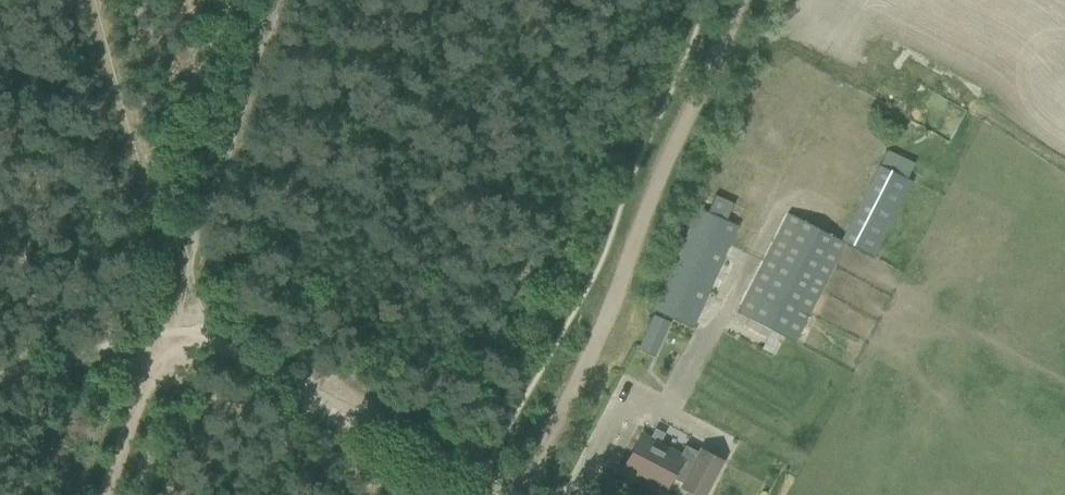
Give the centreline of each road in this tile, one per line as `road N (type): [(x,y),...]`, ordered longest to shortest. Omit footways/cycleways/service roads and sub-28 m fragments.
road 1 (track): [(537,494),(539,443),(616,300),(739,0)]
road 2 (unclassified): [(510,494),(198,335)]
road 3 (track): [(170,329),(85,0)]
road 4 (track): [(107,494),(170,329)]
road 5 (track): [(0,392),(128,355),(156,360)]

